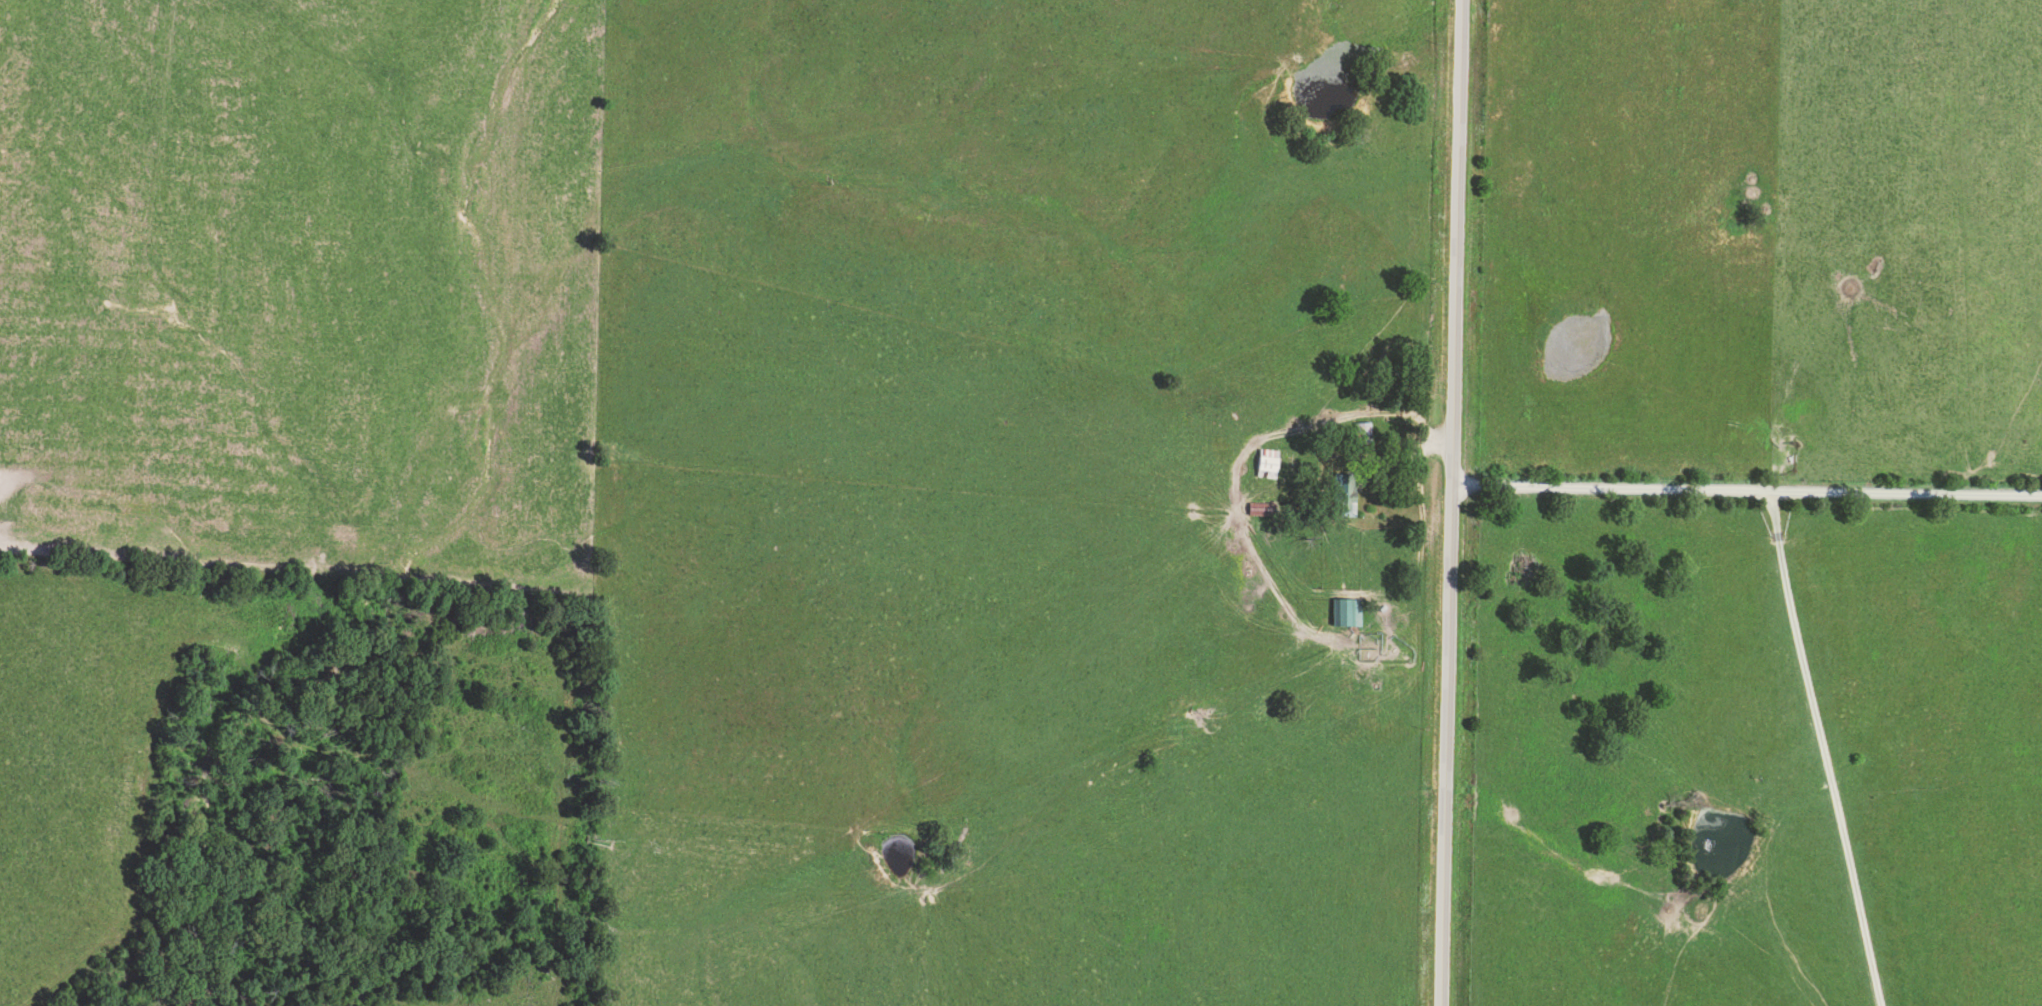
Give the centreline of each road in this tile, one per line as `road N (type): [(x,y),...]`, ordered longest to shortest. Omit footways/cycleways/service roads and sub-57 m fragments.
road 1 (secondary): [(1441,1005),(1459,0)]
road 2 (residential): [(1449,487),(2041,481)]

